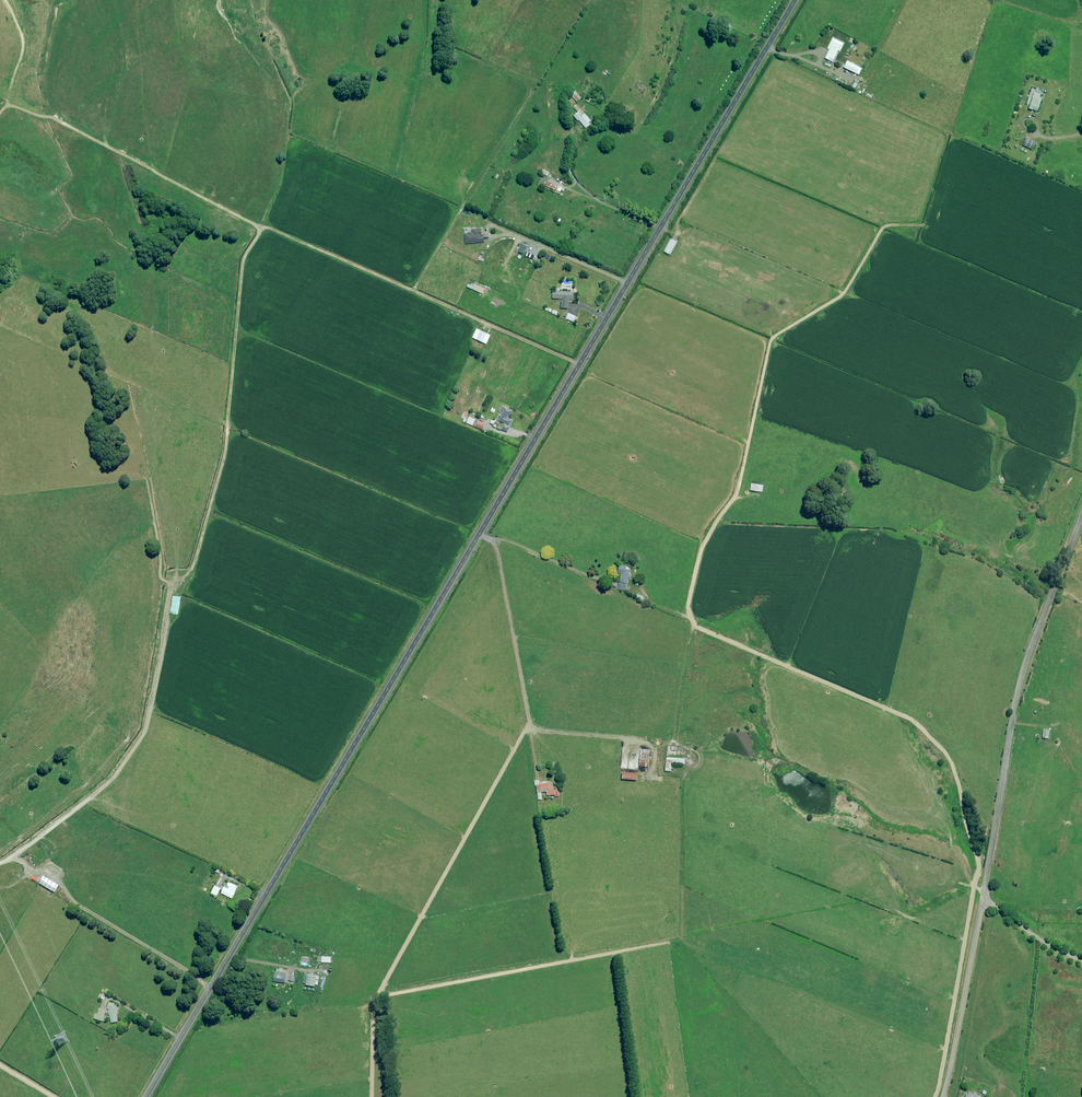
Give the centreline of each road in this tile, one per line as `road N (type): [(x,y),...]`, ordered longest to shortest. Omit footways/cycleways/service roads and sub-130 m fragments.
road 1 (unclassified): [(795,0),(144,1096)]
road 2 (track): [(579,365),(261,234),(243,270),(224,460),(195,561),(171,597),(145,734),(101,793),(0,867)]
road 3 (track): [(527,732),(375,1004),(372,1096)]
road 4 (unclassified): [(982,899),(1017,692),(1081,515)]
road 5 (unclassified): [(942,1096),(982,899)]

